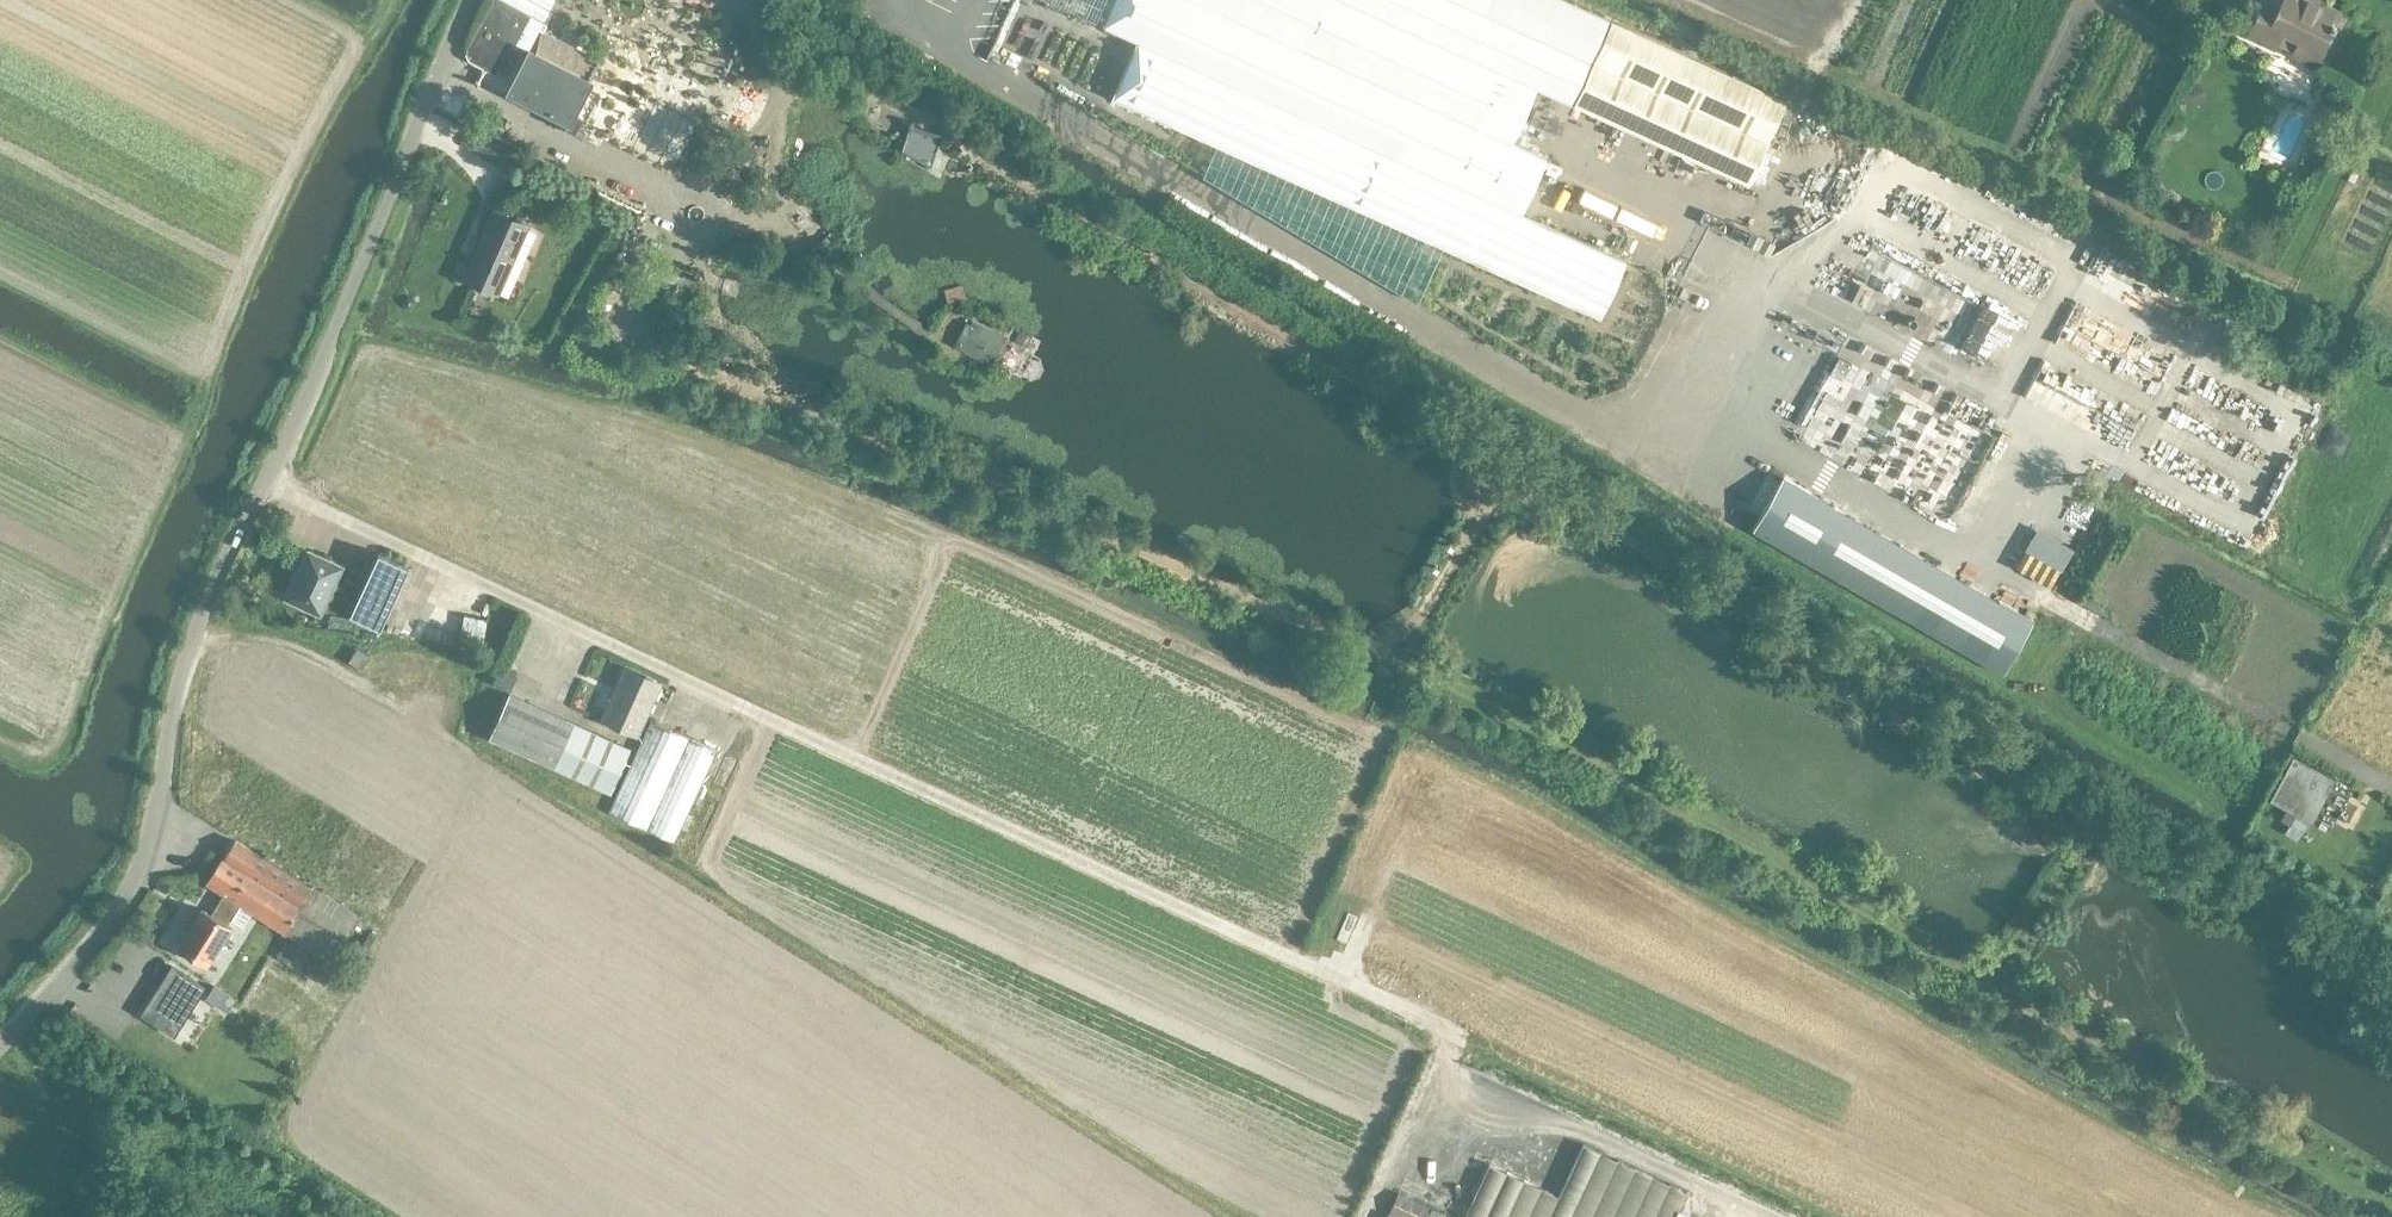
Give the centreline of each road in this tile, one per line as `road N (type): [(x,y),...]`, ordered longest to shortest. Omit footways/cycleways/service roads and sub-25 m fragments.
road 1 (track): [(1399,660),(793,408),(610,320),(678,205),(766,132),(796,78)]
road 2 (unclassified): [(0,1045),(72,969),(128,890),(147,847),(193,634),(345,305),(471,0)]

